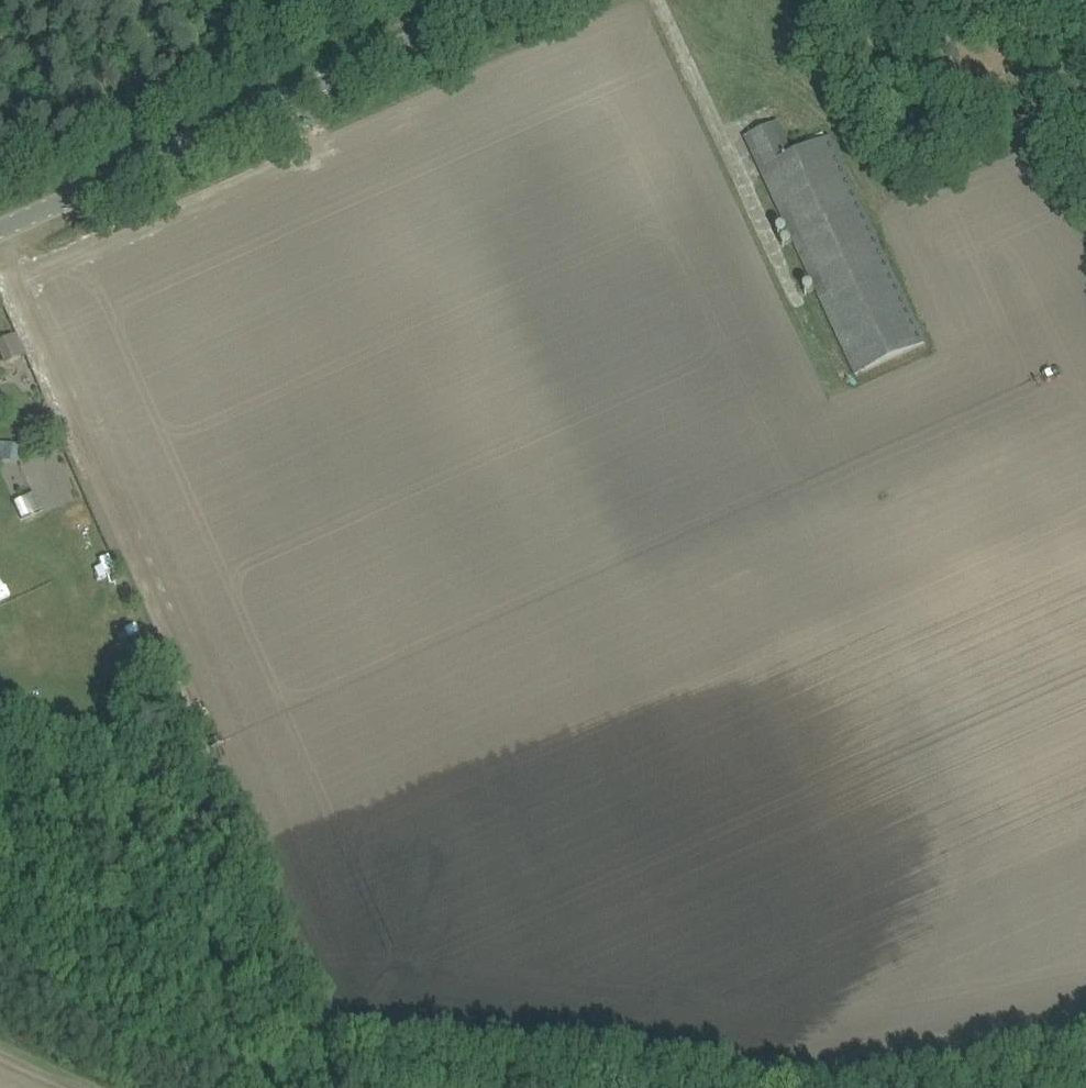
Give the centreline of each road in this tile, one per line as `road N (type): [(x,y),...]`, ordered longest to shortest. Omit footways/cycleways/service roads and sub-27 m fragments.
road 1 (unclassified): [(0,229),(502,0)]

